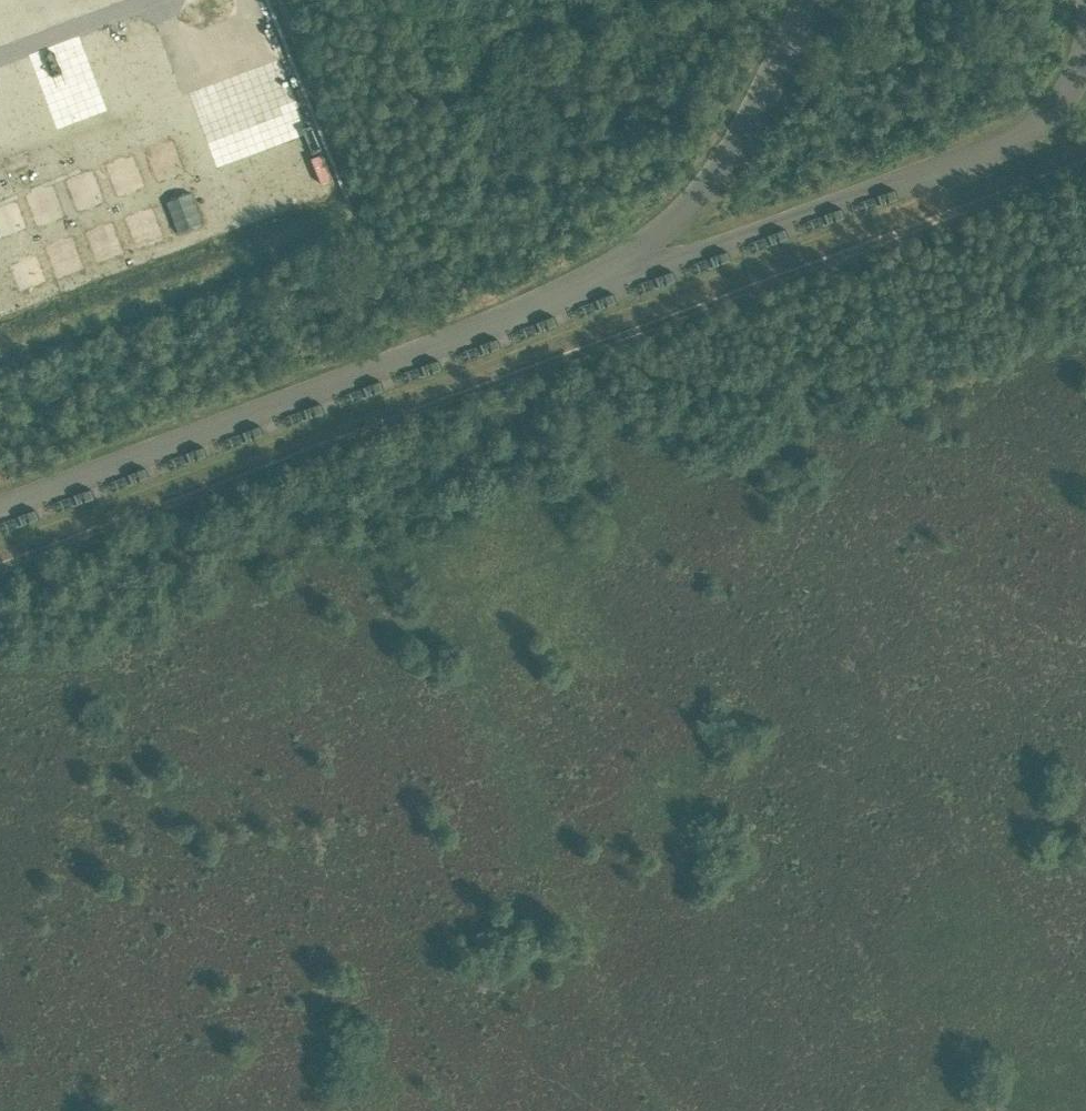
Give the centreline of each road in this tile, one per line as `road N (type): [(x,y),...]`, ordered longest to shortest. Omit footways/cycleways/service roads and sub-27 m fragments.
road 1 (track): [(0,569),(1085,165)]

